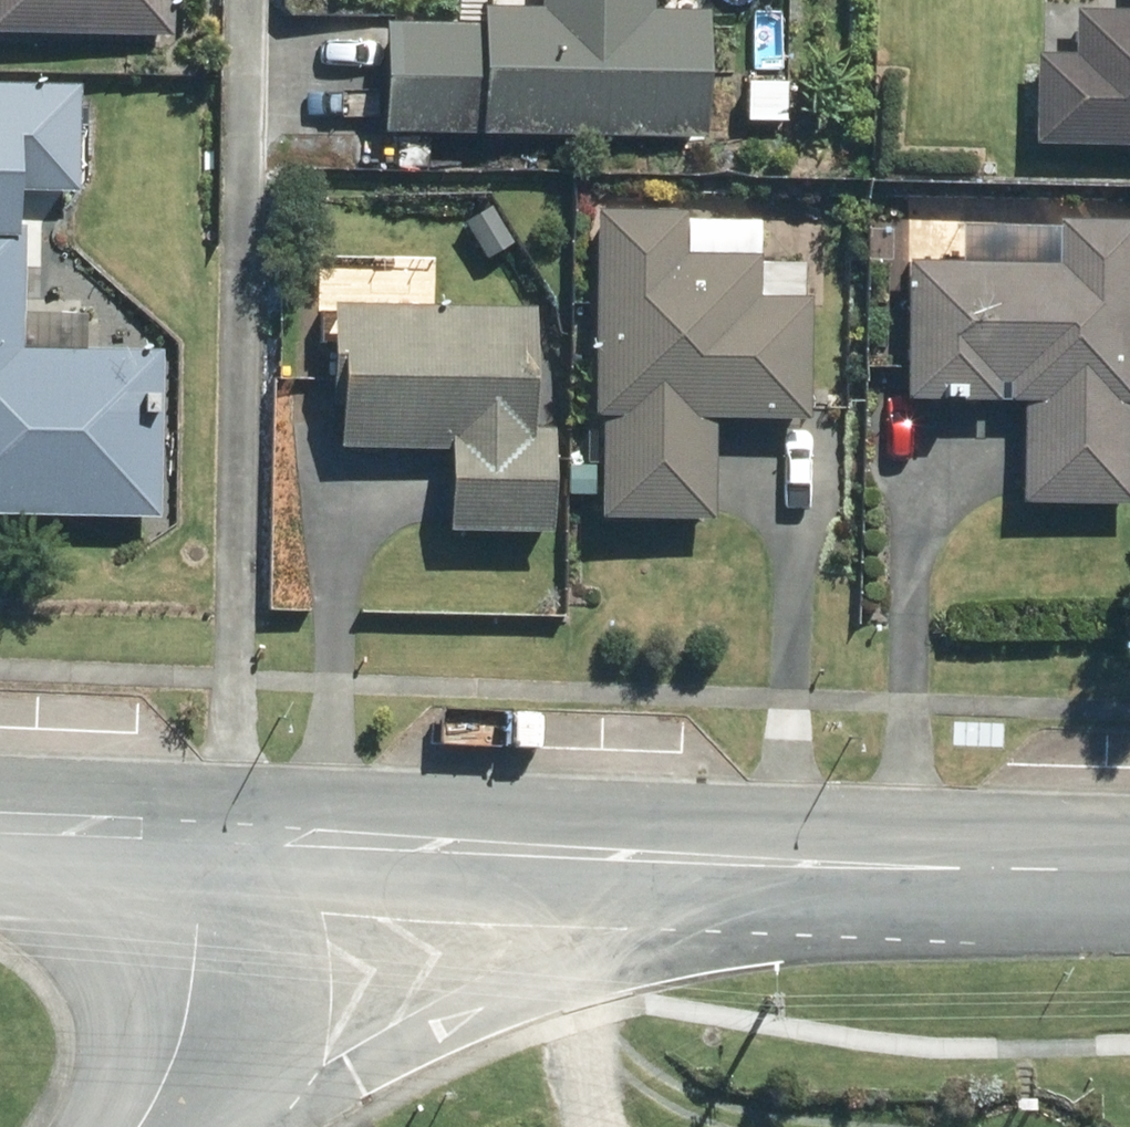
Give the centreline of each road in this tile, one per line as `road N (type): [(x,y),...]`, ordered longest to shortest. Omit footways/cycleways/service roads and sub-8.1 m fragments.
road 1 (tertiary): [(840,873),(449,1012),(166,1126)]
road 2 (tertiary): [(208,836),(840,873)]
road 3 (unclassified): [(208,836),(195,981),(165,1091),(144,1126)]
road 4 (tertiary): [(840,873),(1129,876)]
road 5 (tertiary): [(0,827),(208,836)]

